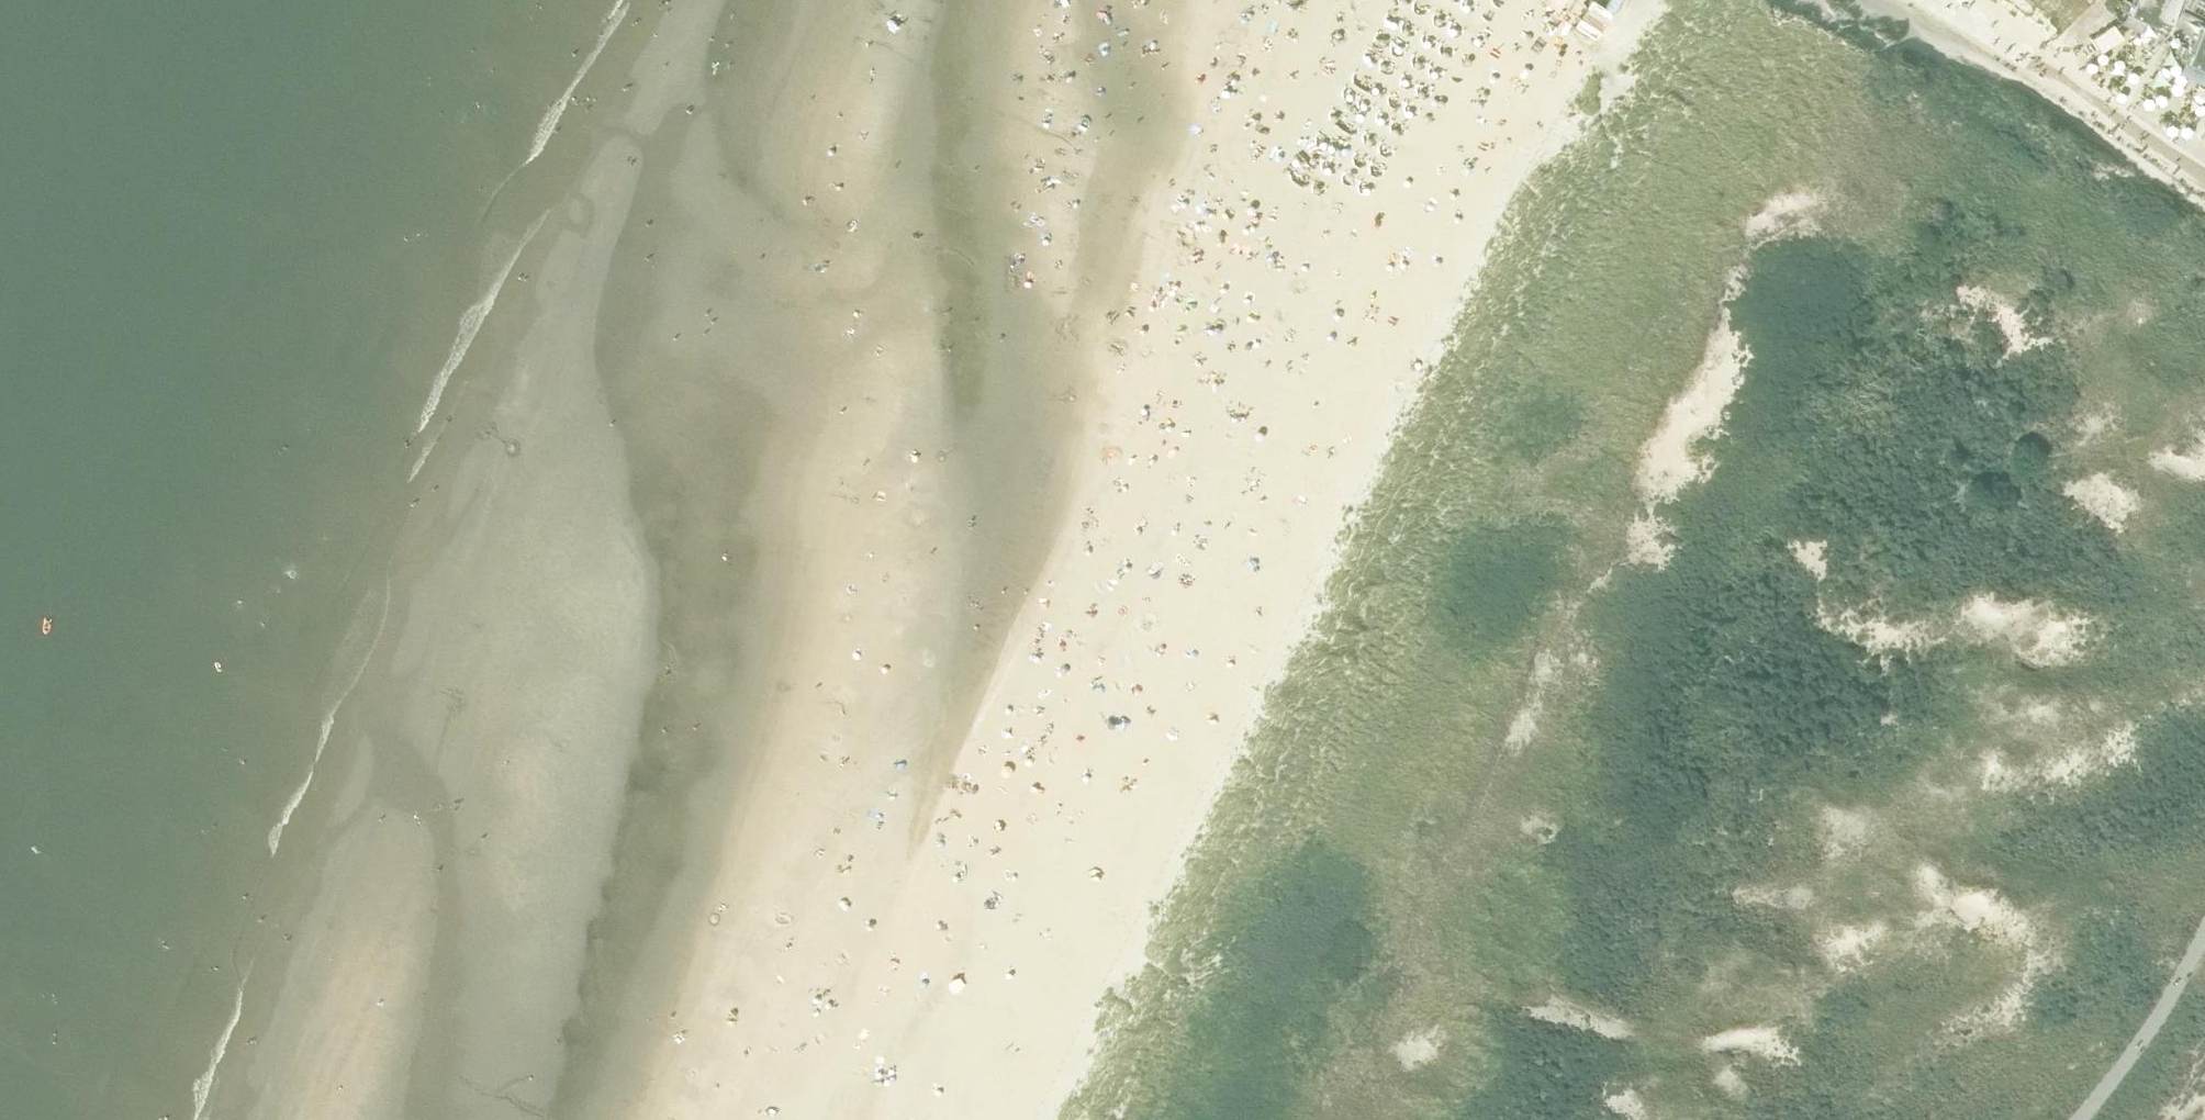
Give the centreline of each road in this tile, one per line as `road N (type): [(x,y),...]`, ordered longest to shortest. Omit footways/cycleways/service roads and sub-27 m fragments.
road 1 (unclassified): [(2204,178),(1947,0)]

